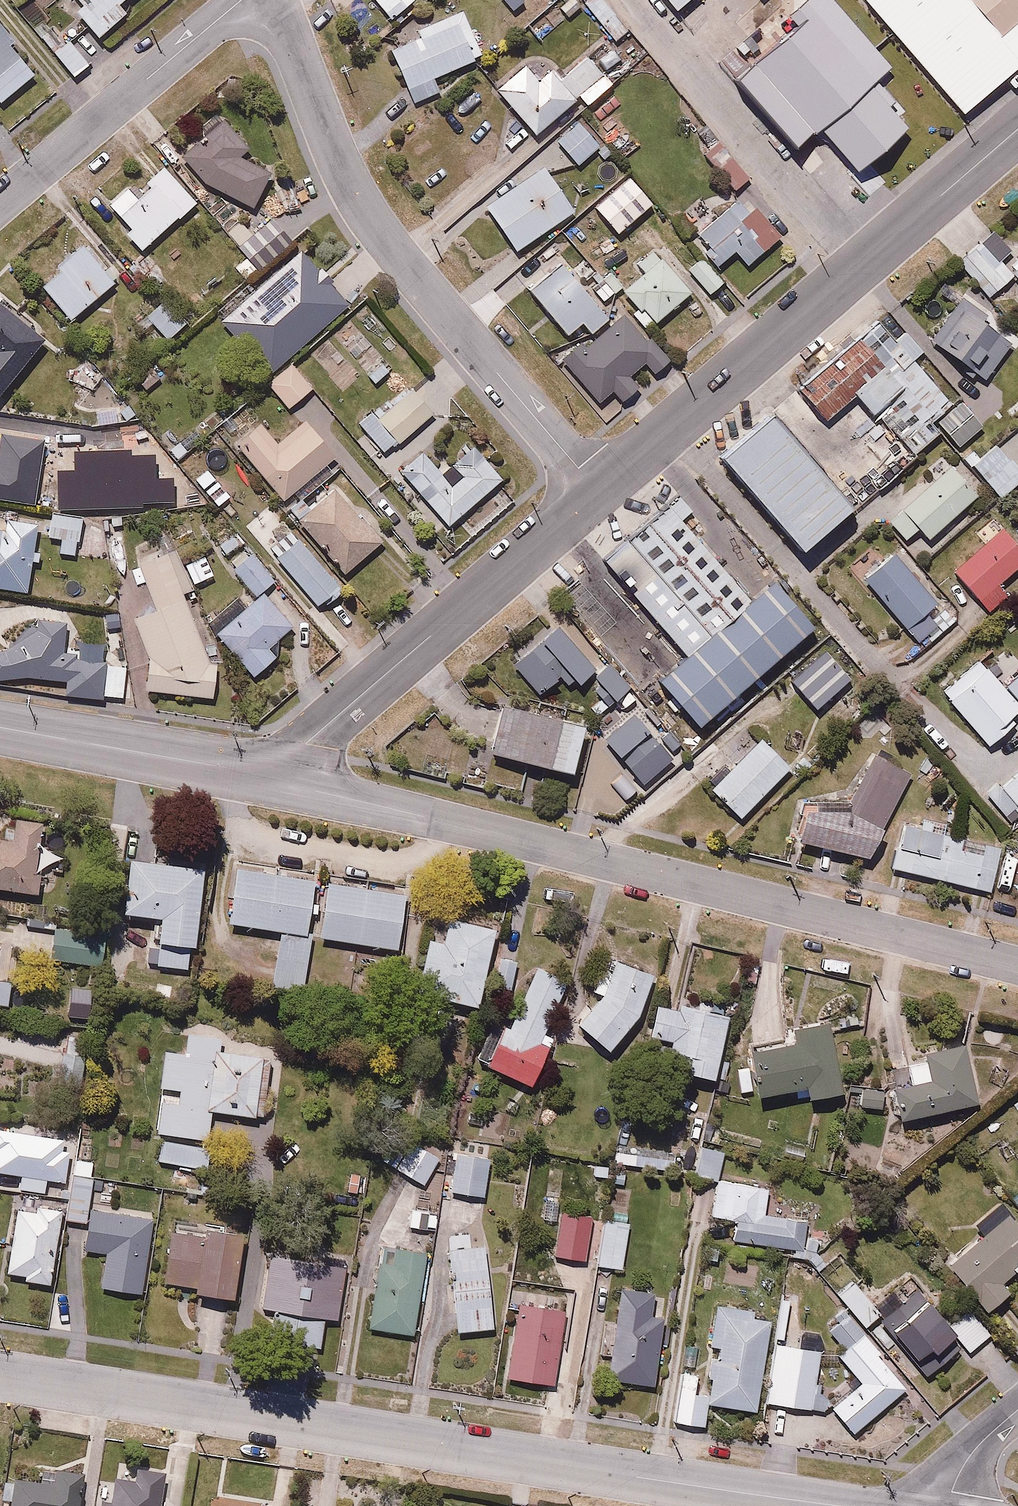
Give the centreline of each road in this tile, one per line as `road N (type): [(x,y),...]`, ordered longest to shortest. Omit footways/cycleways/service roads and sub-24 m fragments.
road 1 (residential): [(0,1374),(842,1505)]
road 2 (residential): [(268,778),(1017,966)]
road 3 (residential): [(274,0),(368,223),(598,490)]
road 4 (residential): [(598,490),(1017,130)]
road 5 (residential): [(268,778),(598,490)]
road 6 (residential): [(241,0),(0,204)]
road 7 (residential): [(0,727),(268,778)]
road 8 (residential): [(1017,1412),(909,1505)]

